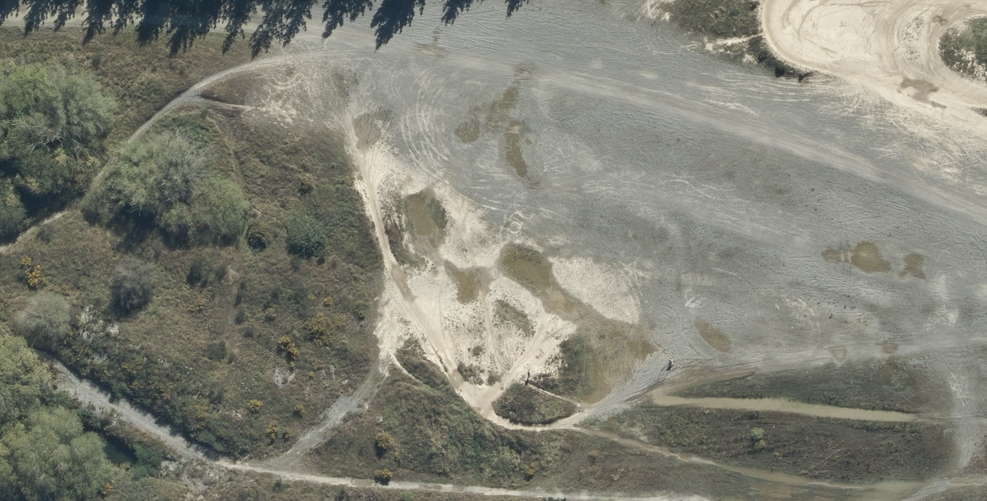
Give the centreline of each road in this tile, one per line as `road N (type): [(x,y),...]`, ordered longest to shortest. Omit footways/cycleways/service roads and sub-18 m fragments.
road 1 (track): [(165,0),(547,44),(899,140),(986,178)]
road 2 (track): [(72,366),(141,422),(232,476),(656,500)]
road 3 (track): [(0,356),(36,353),(198,396),(234,353),(238,150),(223,113)]
road 4 (track): [(353,16),(149,124),(109,171),(0,249)]
road 5 (track): [(0,0),(125,0)]

